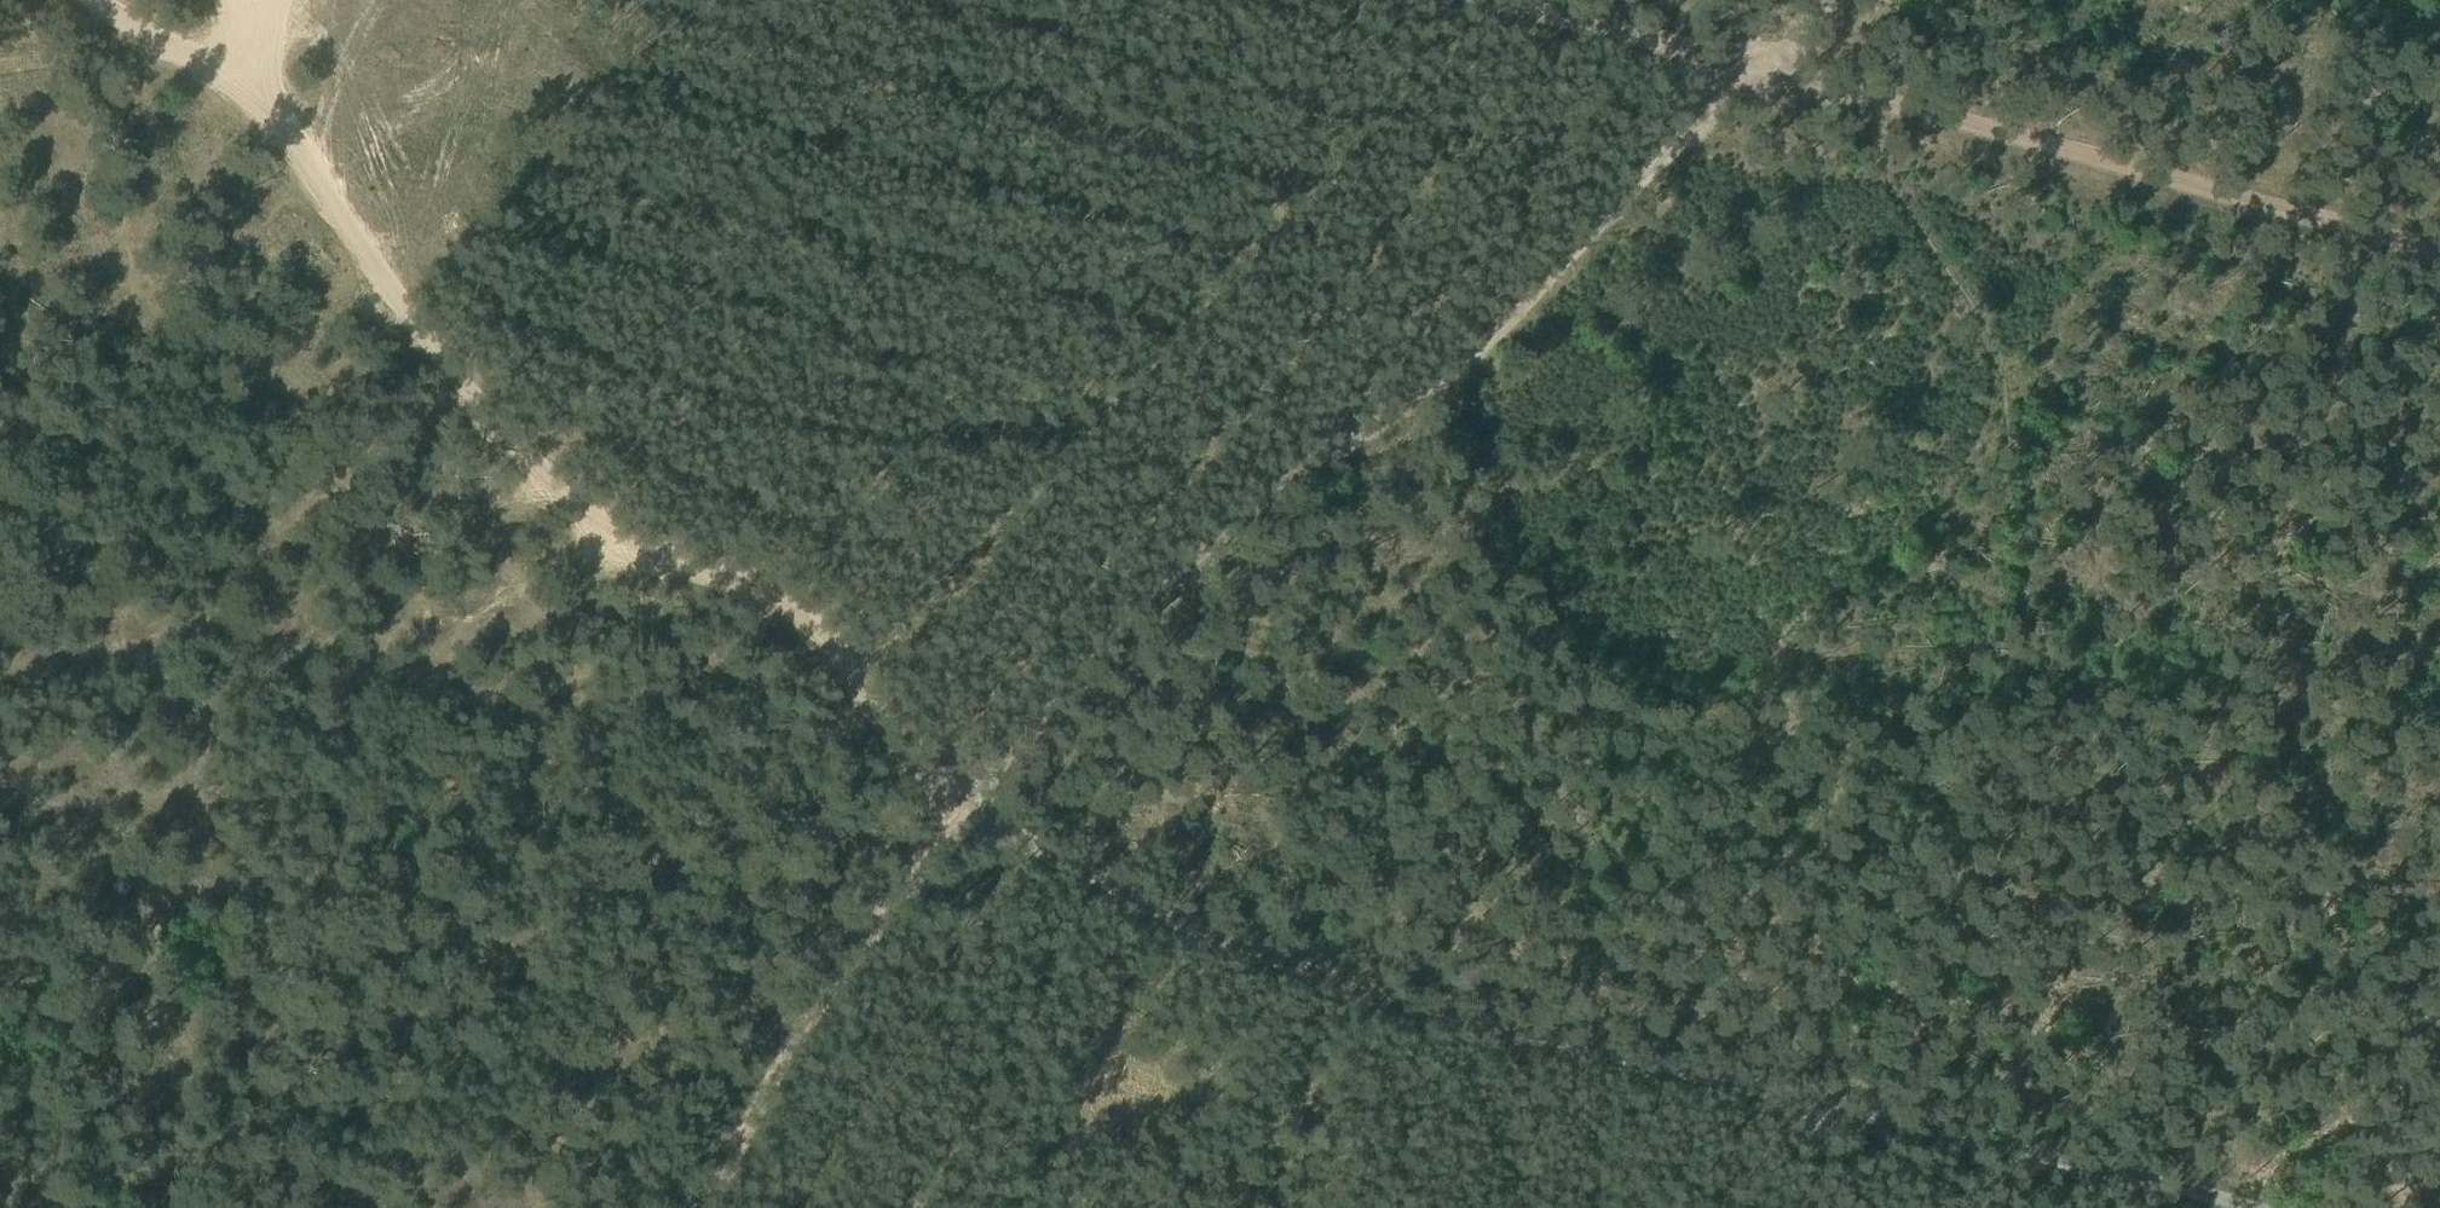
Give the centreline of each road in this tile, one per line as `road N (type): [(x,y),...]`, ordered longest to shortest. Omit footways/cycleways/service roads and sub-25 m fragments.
road 1 (track): [(2232,1207),(1273,967),(1038,838),(950,812)]
road 2 (track): [(950,812),(1036,684),(1088,627),(1360,443),(1632,222),(1713,127),(1765,49),(1818,0)]
road 3 (track): [(286,0),(260,22),(292,139),(583,555),(766,600),(849,641),(950,812)]
road 4 (track): [(2439,247),(1512,0)]
road 5 (track): [(950,812),(665,1207)]

